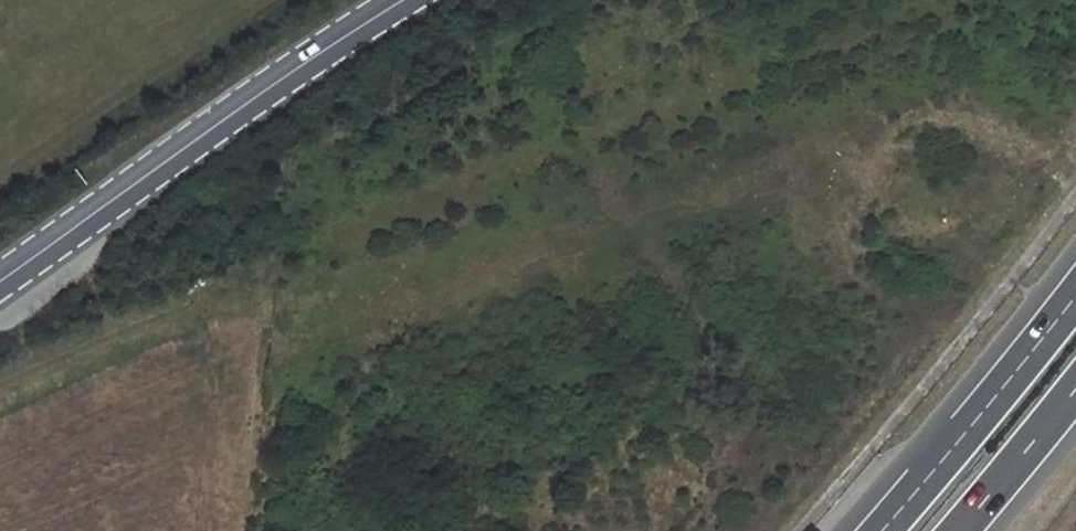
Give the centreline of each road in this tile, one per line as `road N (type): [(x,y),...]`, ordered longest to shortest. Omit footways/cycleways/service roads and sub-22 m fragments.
road 1 (secondary): [(410,0),(237,105),(0,281)]
road 2 (motorway): [(1075,290),(878,530)]
road 3 (motorway): [(951,530),(1075,384)]

